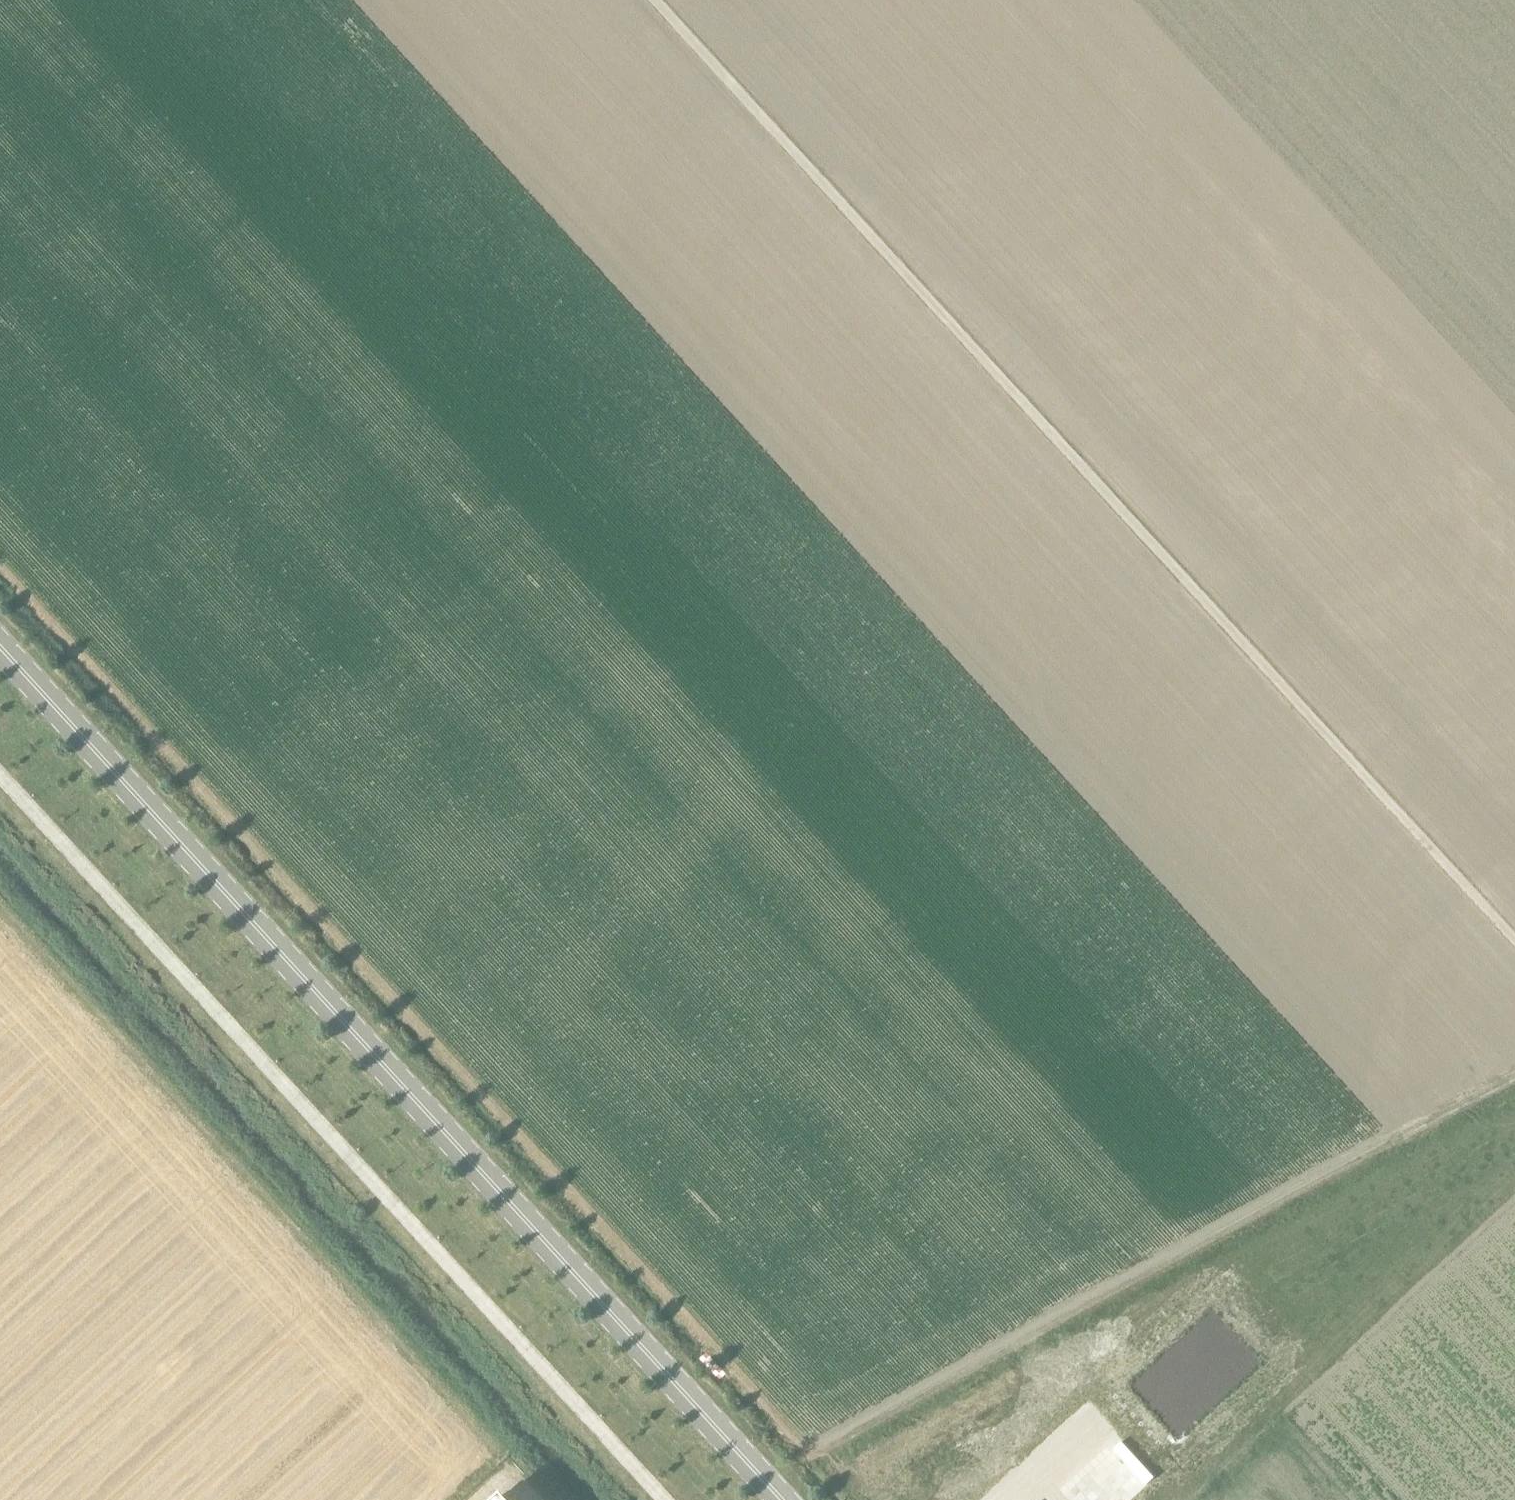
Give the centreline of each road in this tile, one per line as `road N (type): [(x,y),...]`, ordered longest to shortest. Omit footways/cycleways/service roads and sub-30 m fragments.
road 1 (tertiary): [(0,648),(783,1499)]

